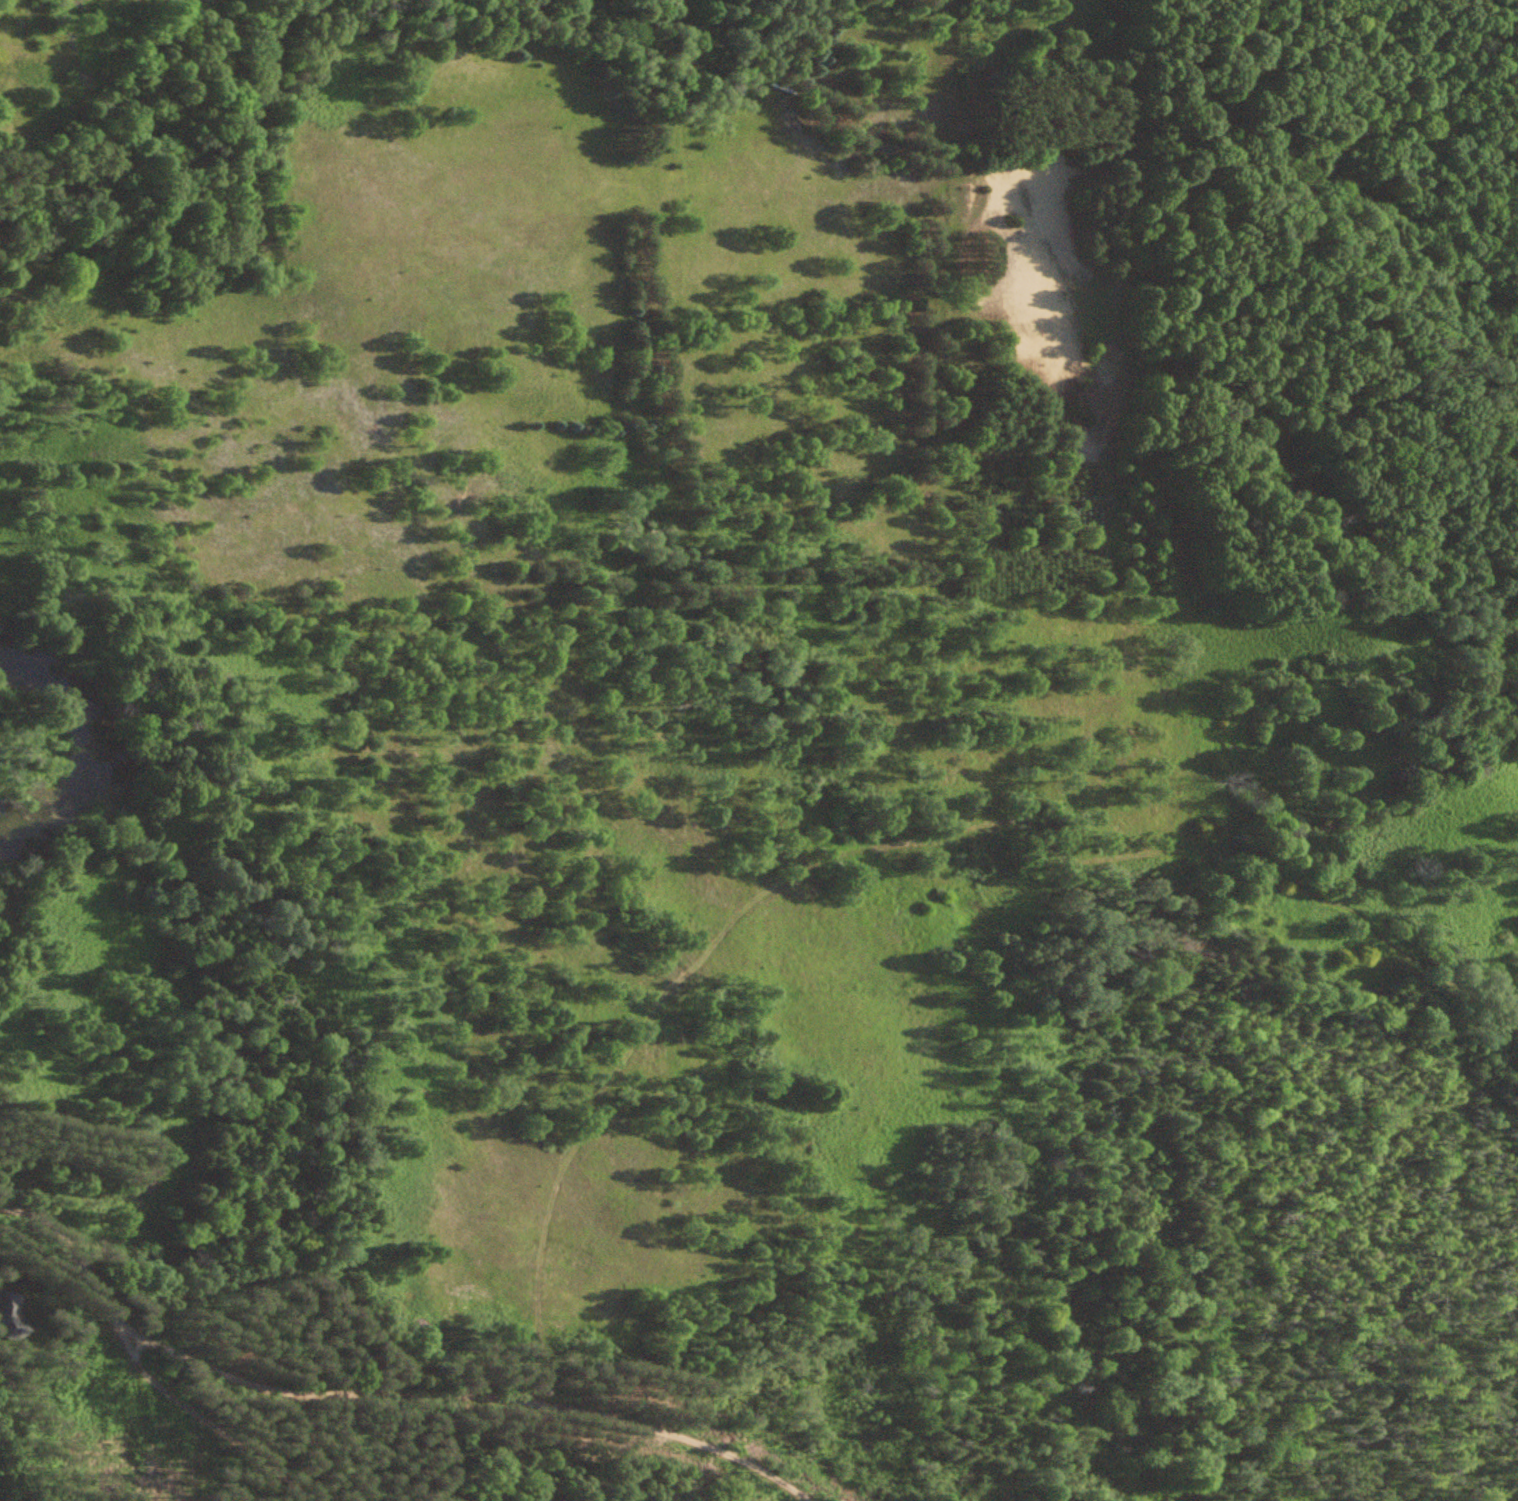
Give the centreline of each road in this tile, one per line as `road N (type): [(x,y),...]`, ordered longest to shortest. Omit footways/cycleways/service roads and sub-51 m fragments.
road 1 (track): [(1495,1002),(1388,942),(1343,903),(1312,897),(1227,847),(1070,857),(1047,847),(1026,820),(995,819),(936,839),(838,853),(793,873),(734,917),(657,995),(624,1058),(590,1099),(554,1183),(537,1332),(508,1399)]
road 2 (residential): [(798,1500),(753,1462),(545,1402),(241,1379),(130,1332),(55,1222),(0,1207)]

